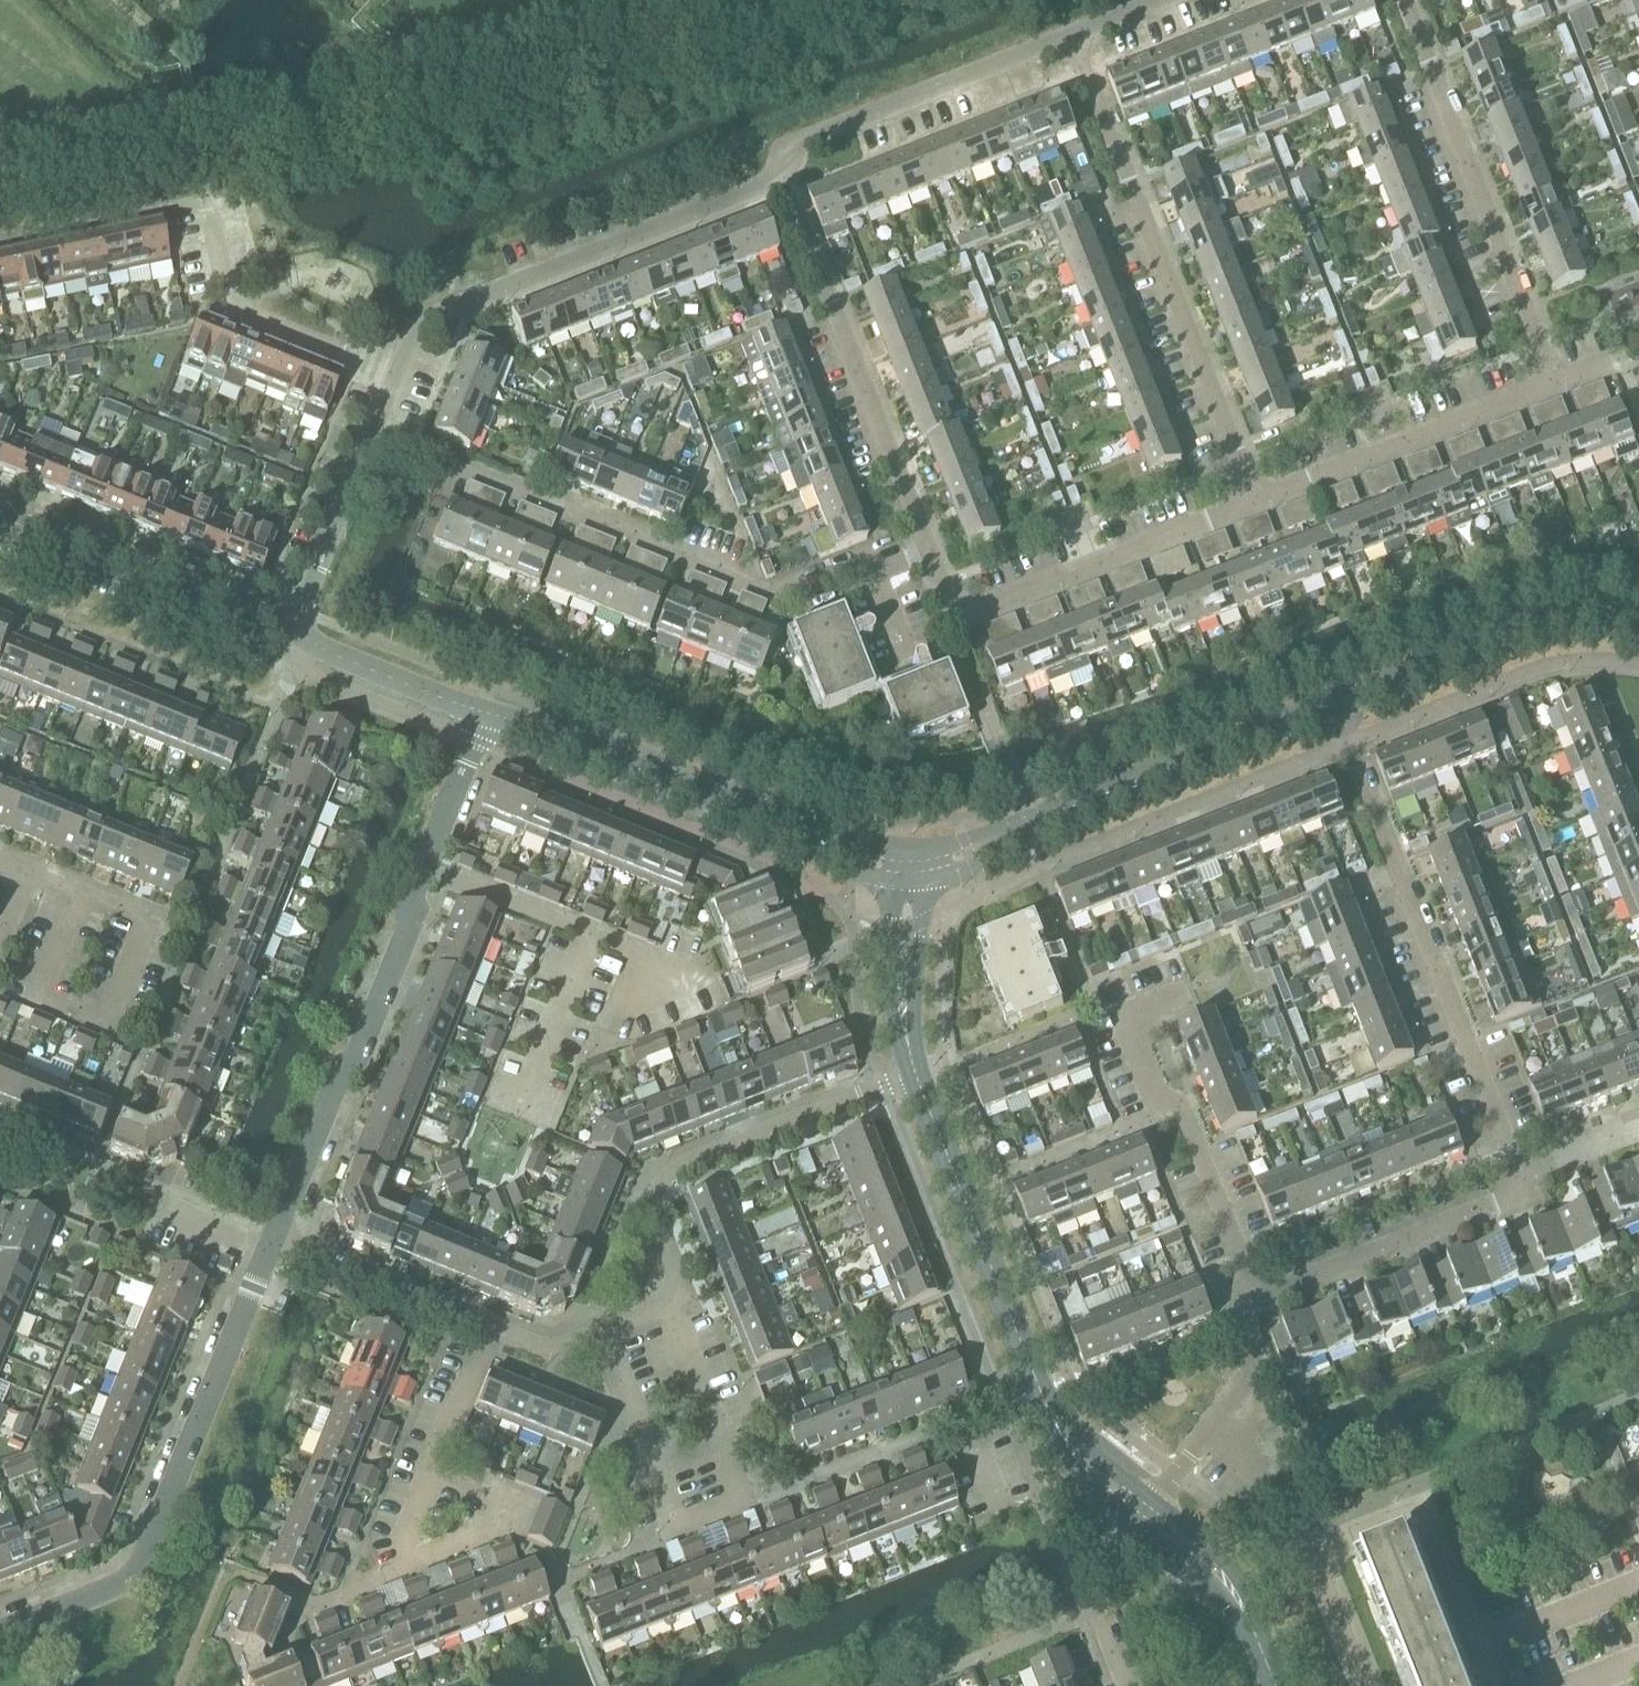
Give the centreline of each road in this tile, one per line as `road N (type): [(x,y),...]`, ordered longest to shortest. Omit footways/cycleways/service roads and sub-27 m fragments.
road 1 (tertiary): [(1275,1685),(1246,1616),(1150,1507),(1053,1428),(911,1074)]
road 2 (residential): [(274,1240),(486,714)]
road 3 (residential): [(0,1632),(114,1587),(136,1570),(274,1240)]
road 4 (residential): [(670,1305),(746,1505),(674,1533),(603,1331)]
road 5 (residential): [(837,586),(787,603),(372,434)]
road 6 (residential): [(1521,1166),(1334,704)]
road 7 (residential): [(1252,498),(1074,40)]
road 8 (residential): [(951,620),(782,183)]
road 9 (tertiary): [(1334,704),(1029,833),(910,871)]
road 10 (residential): [(910,871),(486,714)]
road 11 (residential): [(391,376),(412,339),(455,309),(782,183)]
road 12 (residential): [(1257,1302),(1255,1276),(1186,1106),(1174,1112),(1151,1092),(1107,1011),(1179,995)]
road 13 (residential): [(670,1305),(678,1282),(655,1215),(658,1182),(677,1164),(911,1074)]
road 14 (residential): [(1553,380),(1413,0)]
road 15 (residential): [(782,183),(793,148),(1074,40)]
road 16 (residential): [(951,620),(1252,498)]
road 17 (residential): [(1252,498),(1553,380)]
road 18 (tertiary): [(1638,622),(1570,618),(1514,630),(1334,704)]
road 19 (residential): [(294,632),(0,510)]
road 20 (residential): [(1257,1302),(1523,1188),(1521,1166)]
road 21 (residential): [(391,376),(229,308),(208,210)]
road 22 (residential): [(388,1582),(508,1536),(521,1505),(430,1473)]
road 23 (residential): [(483,1323),(274,1240)]
road 24 (residential): [(294,632),(372,434)]
road 25 (residential): [(486,714),(294,632)]
road 26 (tertiary): [(911,1074),(910,871)]
road 27 (residential): [(1180,1471),(1251,1371),(1252,1340),(1241,1318),(1257,1302)]
road 28 (residential): [(430,1473),(397,1462),(371,1537),(388,1582)]
road 29 (residential): [(430,1473),(483,1323)]
road 30 (unclassified): [(1314,1551),(1365,1685)]
road 31 (residential): [(603,1331),(557,1351),(483,1323)]
road 32 (residential): [(1638,1120),(1521,1166)]

